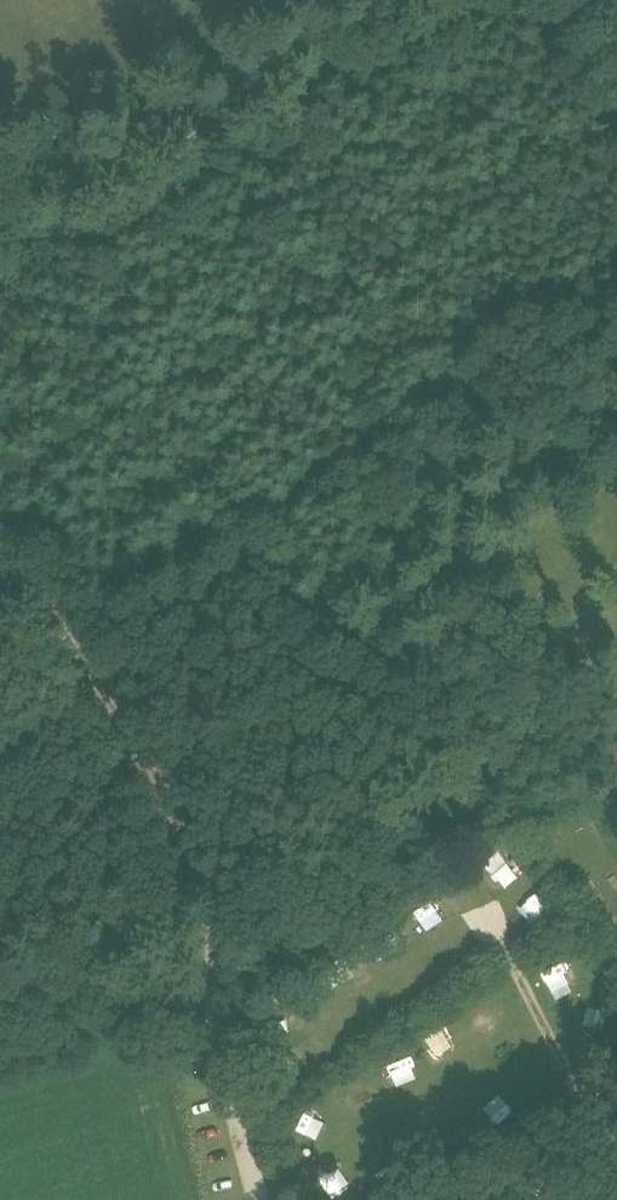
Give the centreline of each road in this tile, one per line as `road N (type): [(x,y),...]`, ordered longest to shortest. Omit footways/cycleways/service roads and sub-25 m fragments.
road 1 (unclassified): [(435,0),(0,227)]
road 2 (unclassified): [(0,546),(209,877),(217,899),(210,940)]

